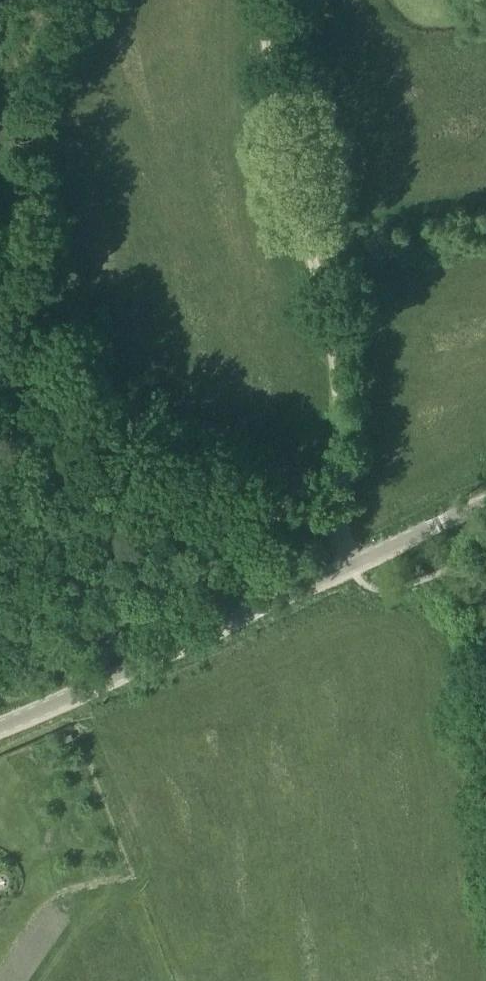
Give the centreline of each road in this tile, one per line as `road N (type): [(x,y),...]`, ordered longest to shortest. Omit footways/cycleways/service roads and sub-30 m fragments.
road 1 (tertiary): [(485,500),(0,728)]

